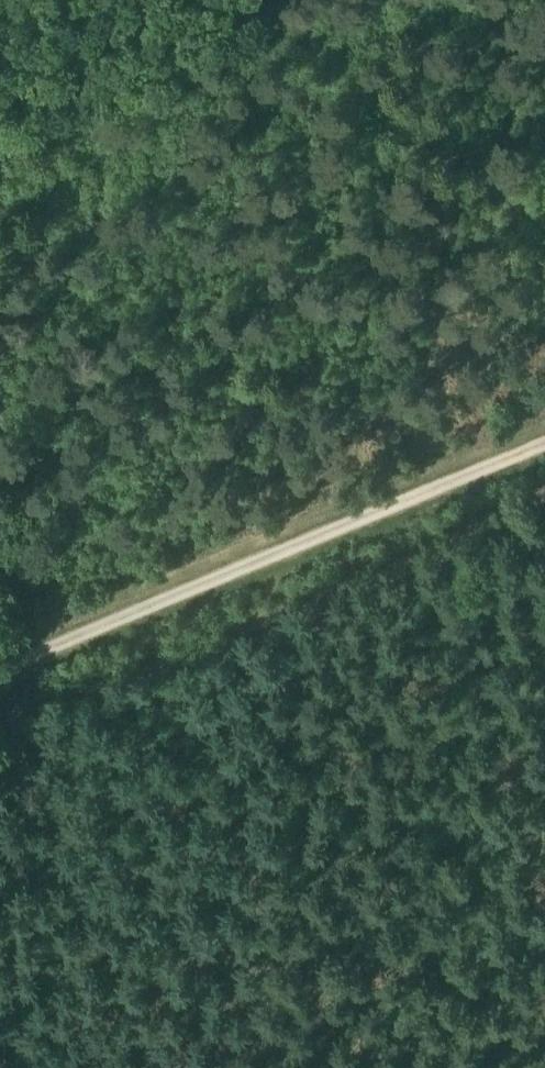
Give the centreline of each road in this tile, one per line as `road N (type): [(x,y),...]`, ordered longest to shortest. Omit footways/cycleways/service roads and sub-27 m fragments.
road 1 (track): [(544,428),(0,666)]

